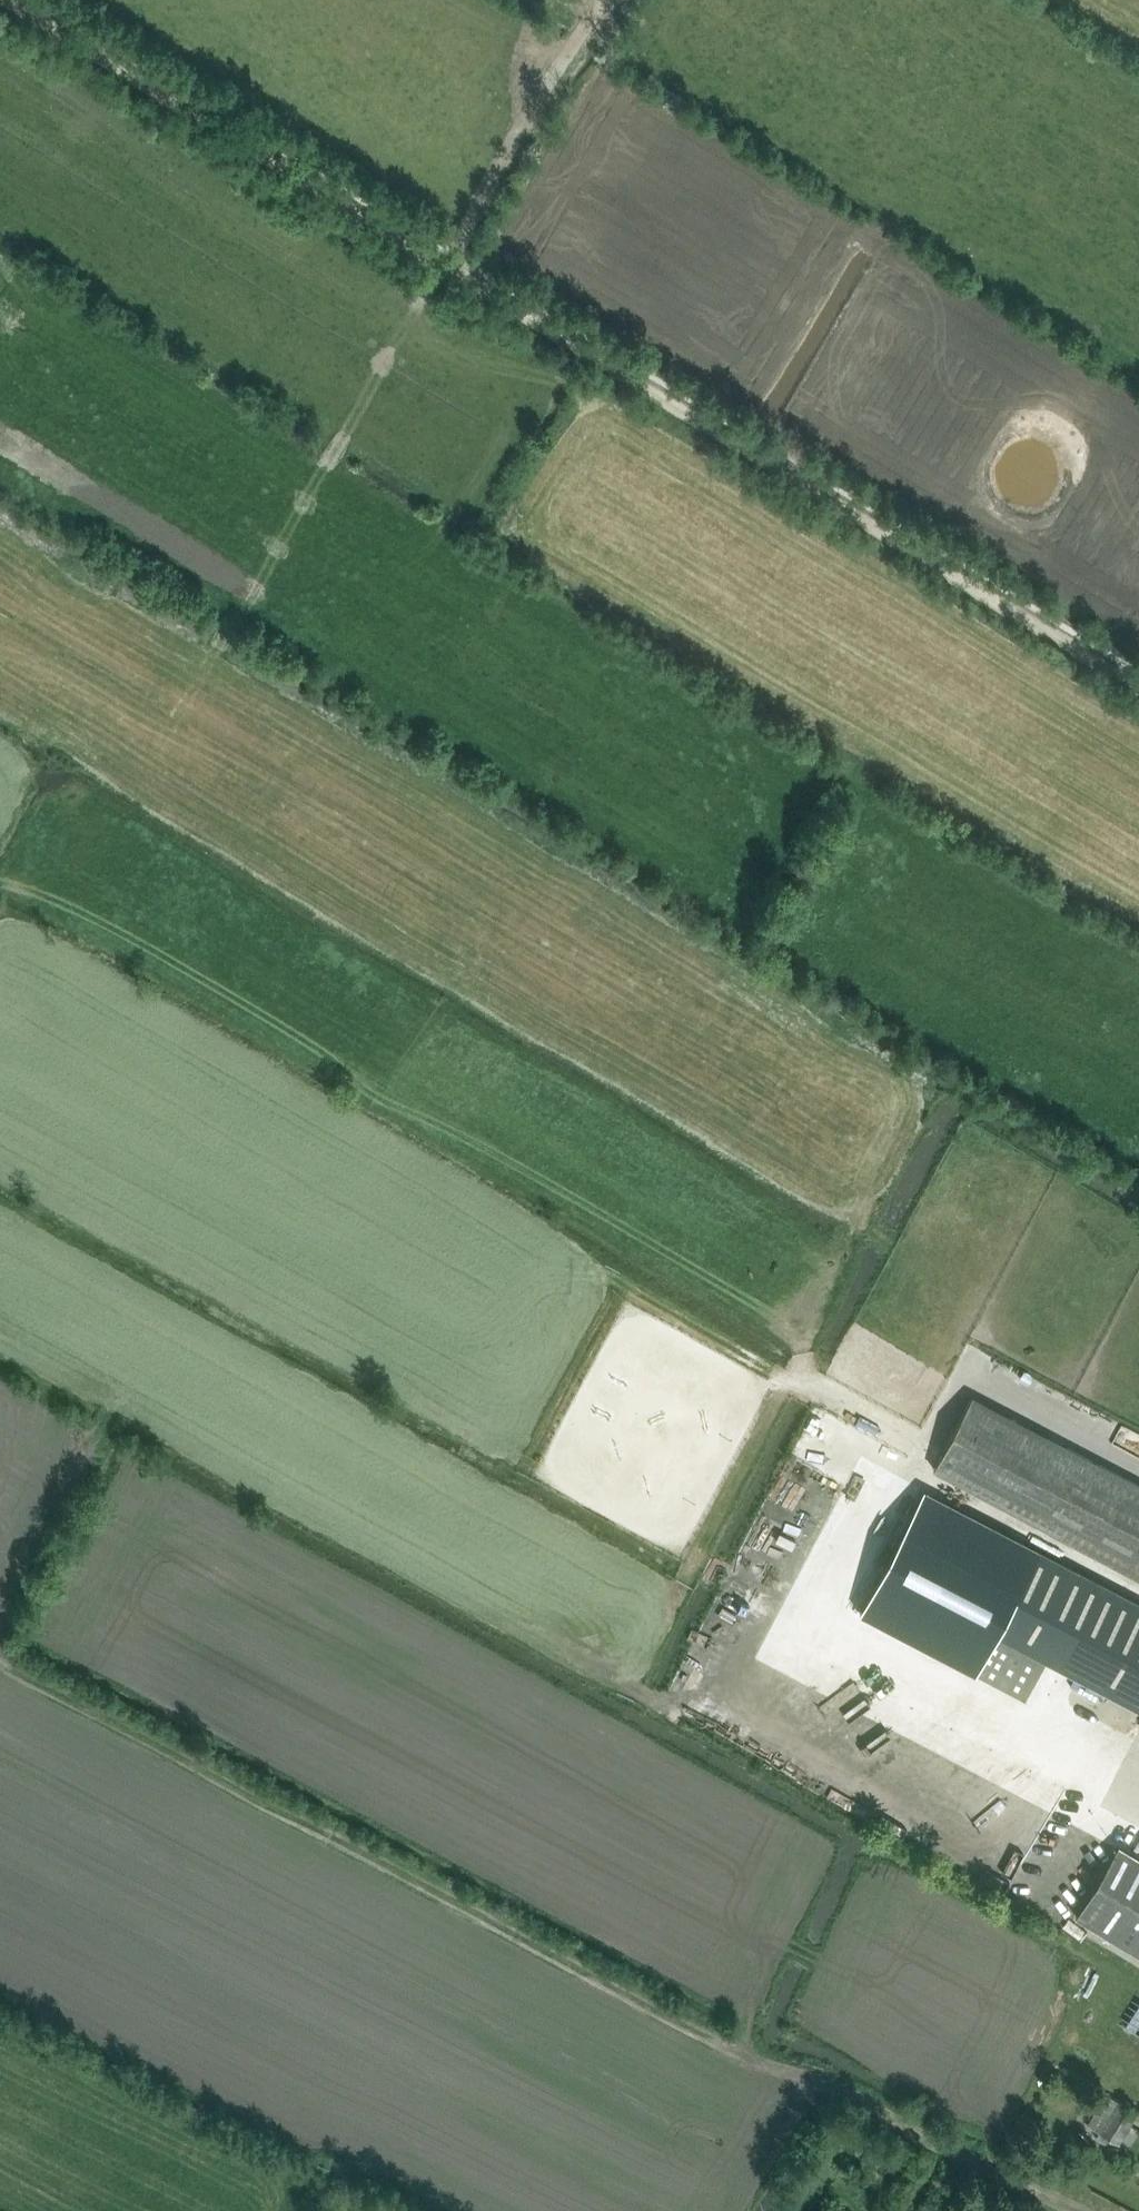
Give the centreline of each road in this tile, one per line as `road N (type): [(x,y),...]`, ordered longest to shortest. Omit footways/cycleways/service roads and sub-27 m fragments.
road 1 (track): [(14,0),(1138,694)]

